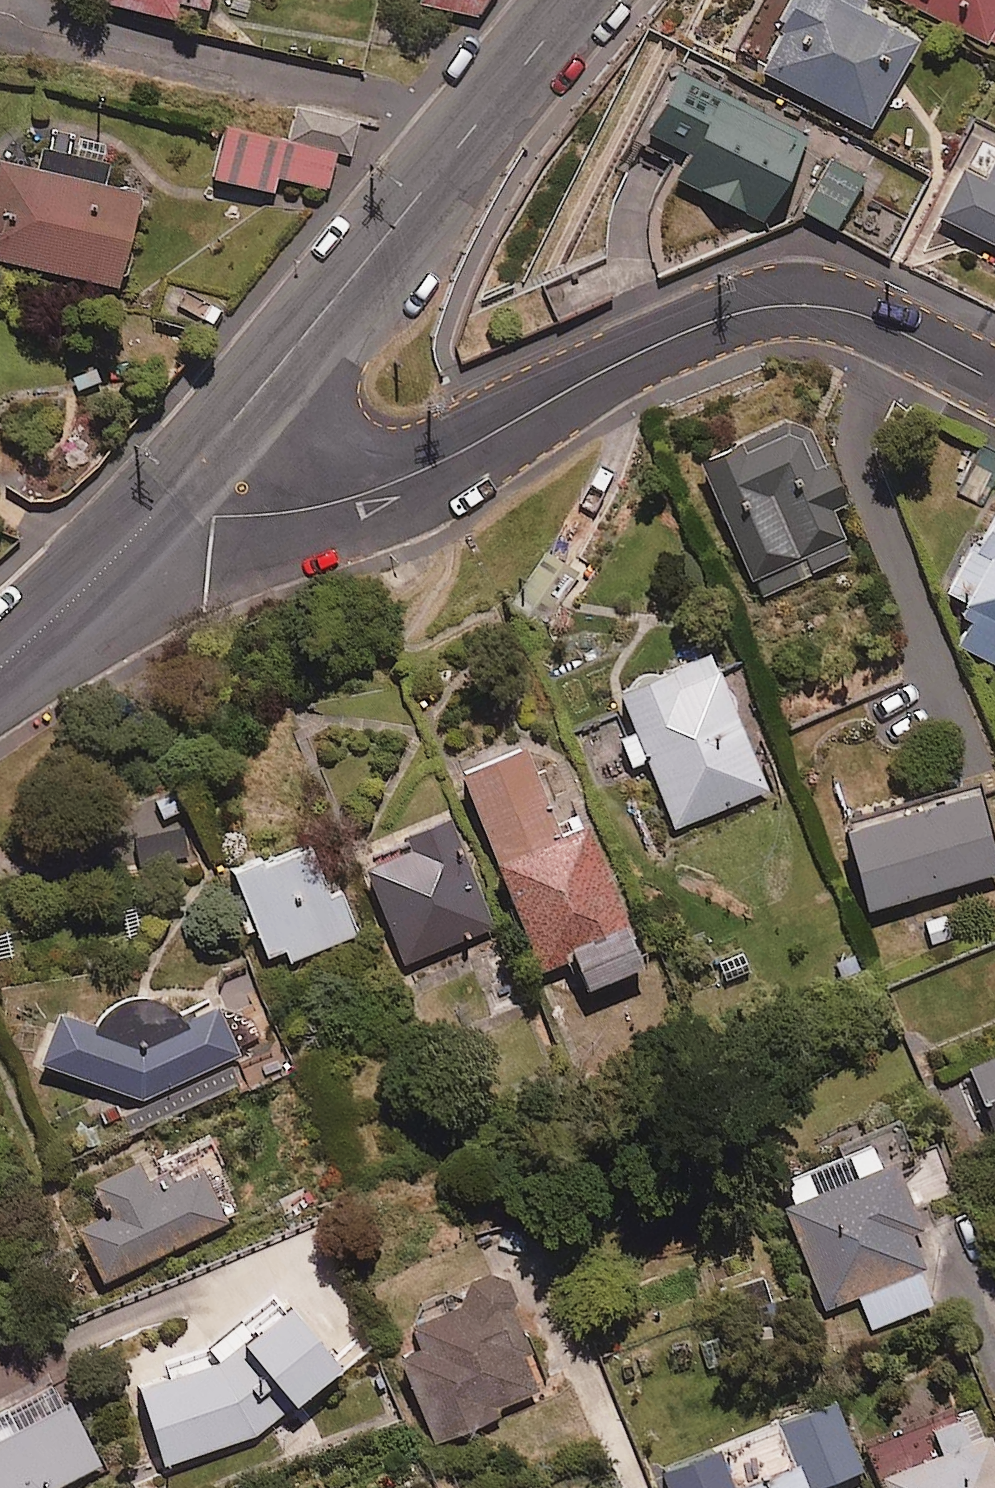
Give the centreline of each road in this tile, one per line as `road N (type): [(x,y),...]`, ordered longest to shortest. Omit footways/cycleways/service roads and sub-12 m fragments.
road 1 (residential): [(162,505),(212,518),(337,503),(413,473),(692,326),(785,300),(861,315),(994,383)]
road 2 (tertiary): [(577,0),(162,505)]
road 3 (tertiary): [(0,660),(162,505)]

